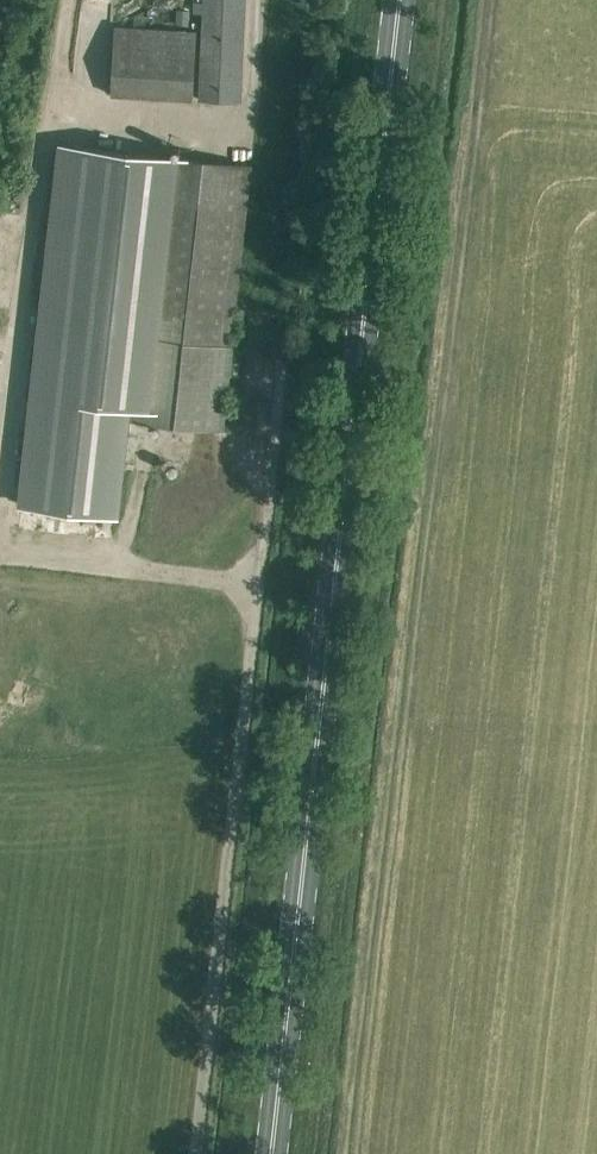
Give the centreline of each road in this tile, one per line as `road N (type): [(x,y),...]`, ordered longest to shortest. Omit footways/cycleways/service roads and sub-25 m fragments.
road 1 (primary): [(401,0),(272,1153)]
road 2 (track): [(259,585),(195,1153)]
road 3 (track): [(259,585),(285,366)]

